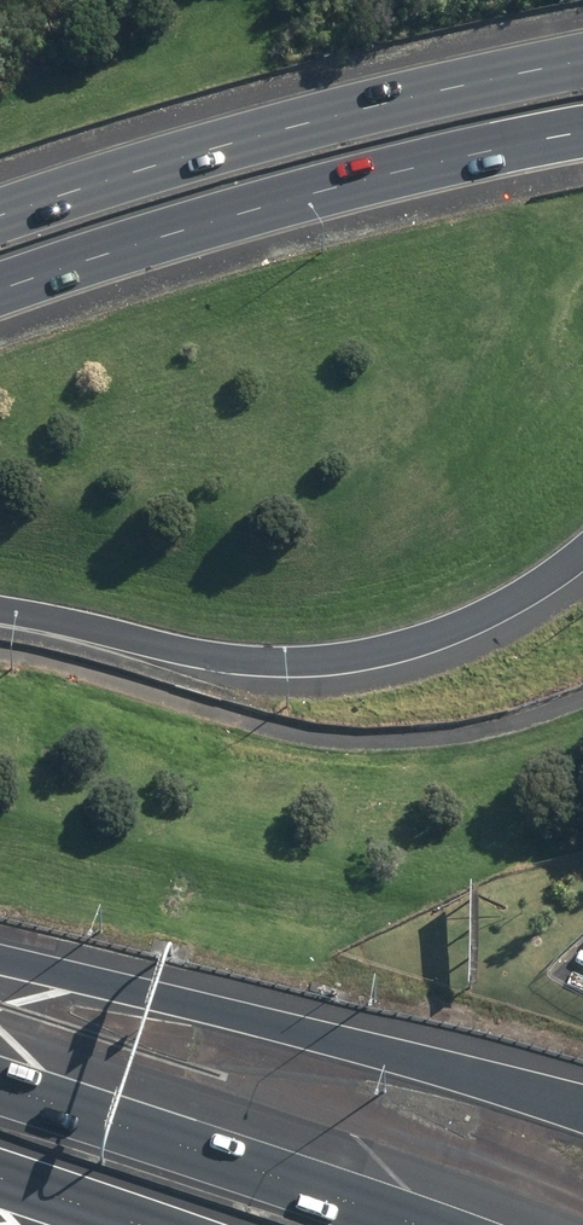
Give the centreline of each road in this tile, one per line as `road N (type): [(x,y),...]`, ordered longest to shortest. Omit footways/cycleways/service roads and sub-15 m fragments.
road 1 (motorway): [(582,551),(481,621),(338,661),(226,660),(0,610)]
road 2 (primary): [(0,217),(139,166),(344,109),(582,57)]
road 3 (primary): [(582,139),(380,177),(0,290)]
road 4 (motorway): [(0,960),(582,1105)]
road 5 (motorway): [(0,1084),(415,1224)]
road 6 (motorway): [(140,1224),(0,1178)]

